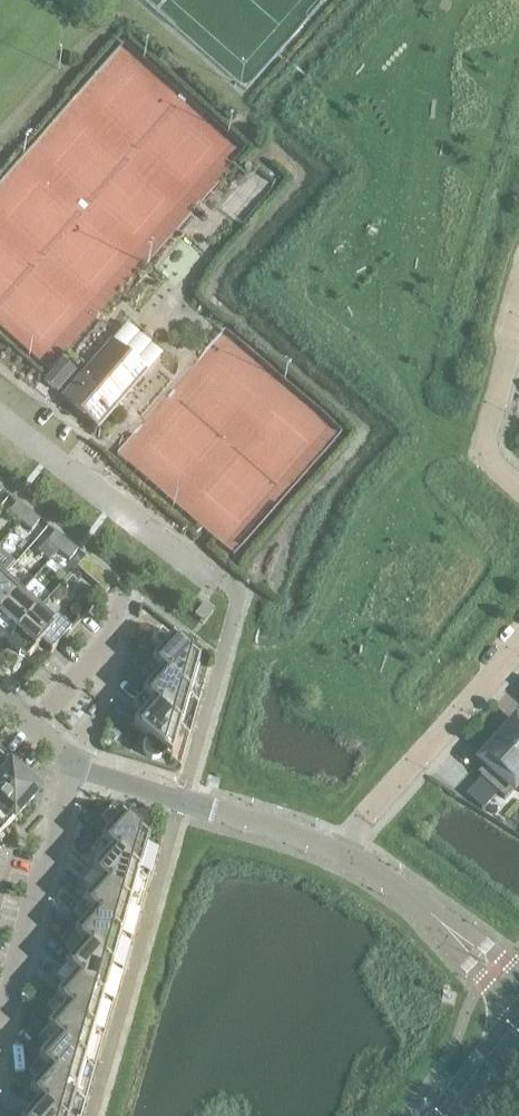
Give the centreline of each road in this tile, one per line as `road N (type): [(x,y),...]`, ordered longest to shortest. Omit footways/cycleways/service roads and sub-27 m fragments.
road 1 (unclassified): [(224,583),(0,420)]
road 2 (residential): [(334,850),(518,649)]
road 3 (residential): [(334,850),(76,772)]
road 4 (residential): [(0,1014),(76,772)]
road 5 (residential): [(497,971),(334,850)]
road 6 (residential): [(518,483),(486,451),(518,330)]
road 7 (residential): [(32,731),(129,603)]
road 8 (secondary): [(518,1012),(435,1115)]

